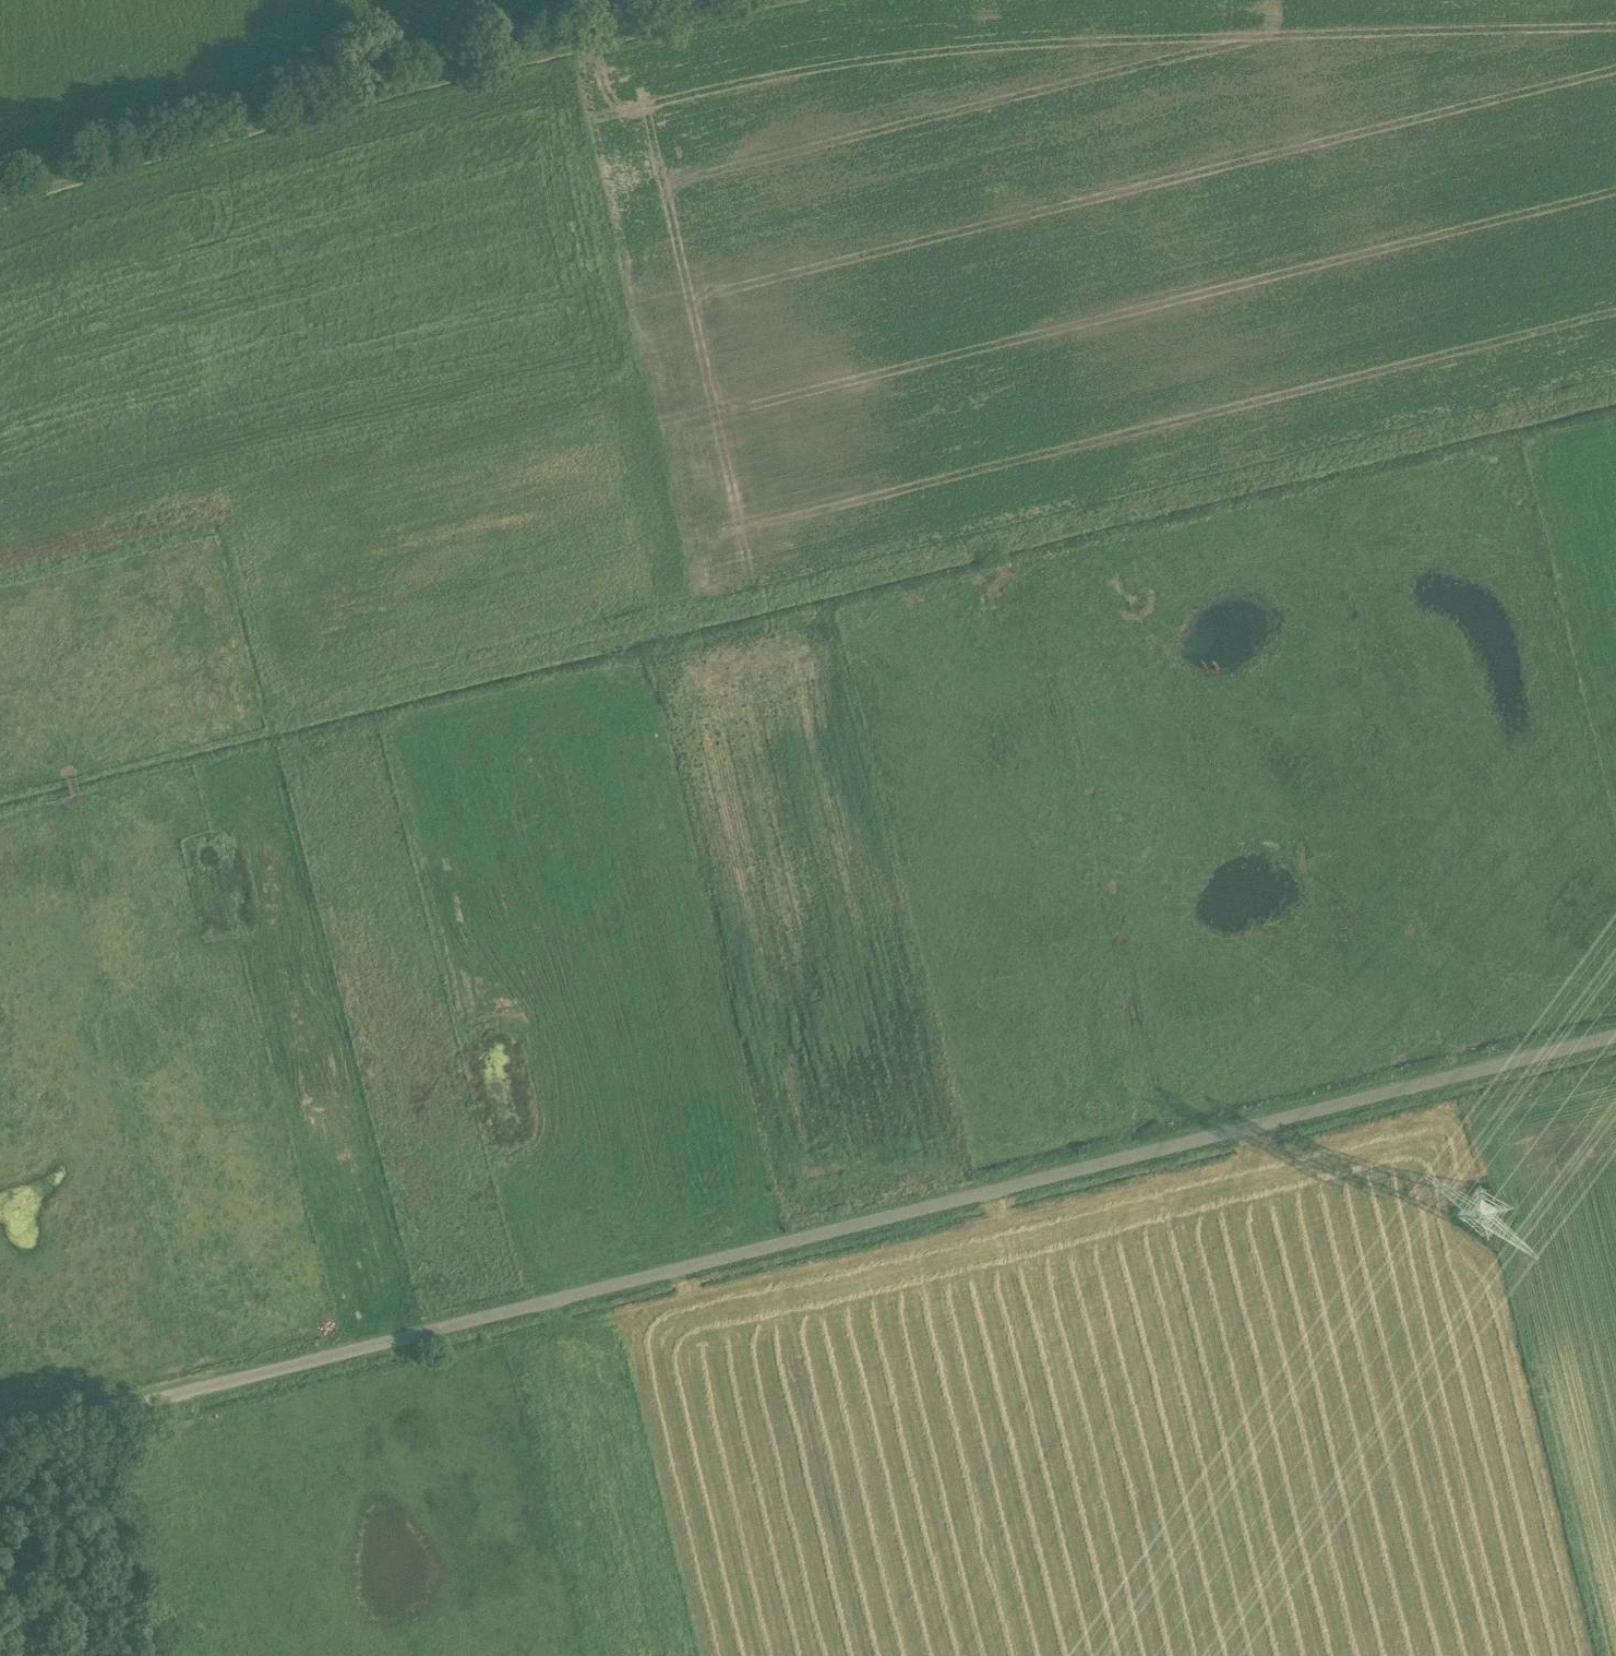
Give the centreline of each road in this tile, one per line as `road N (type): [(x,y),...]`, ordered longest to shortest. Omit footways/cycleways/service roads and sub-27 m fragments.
road 1 (unclassified): [(1615,1031),(0,1431)]
road 2 (track): [(0,209),(397,90),(794,0)]
road 3 (track): [(87,1655),(0,1491)]

